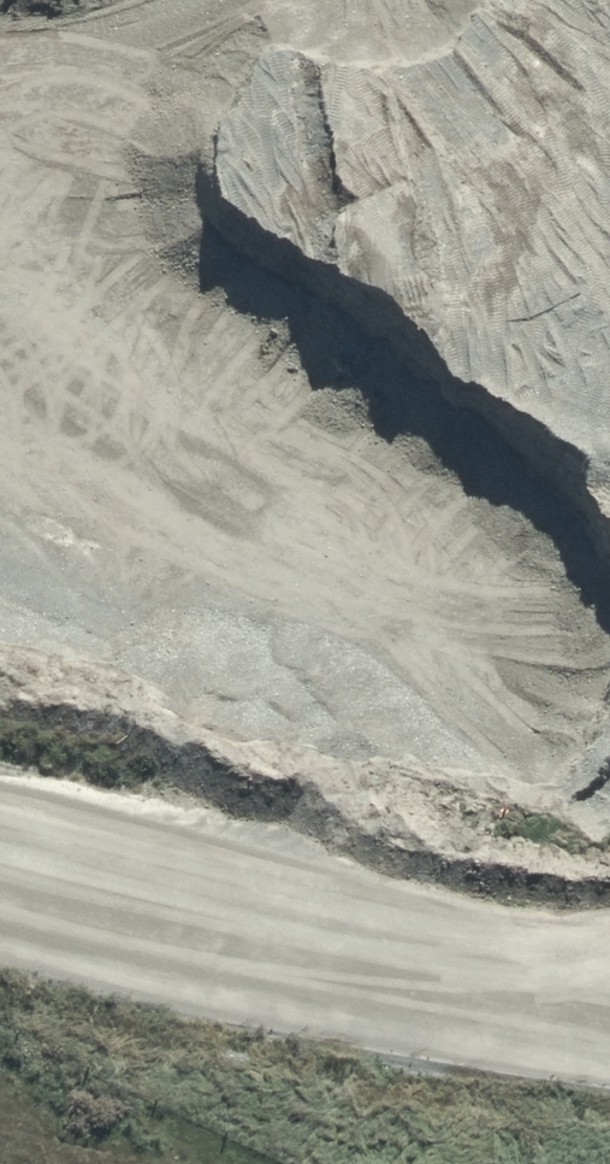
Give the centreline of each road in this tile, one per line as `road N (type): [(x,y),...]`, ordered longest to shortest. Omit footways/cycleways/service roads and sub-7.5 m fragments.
road 1 (unclassified): [(352,0),(375,199),(360,386),(306,743),(337,855),(401,959)]
road 2 (unclassified): [(609,68),(491,325),(421,708),(422,814),(442,885),(495,980)]
road 3 (unclassified): [(401,959),(0,869)]

